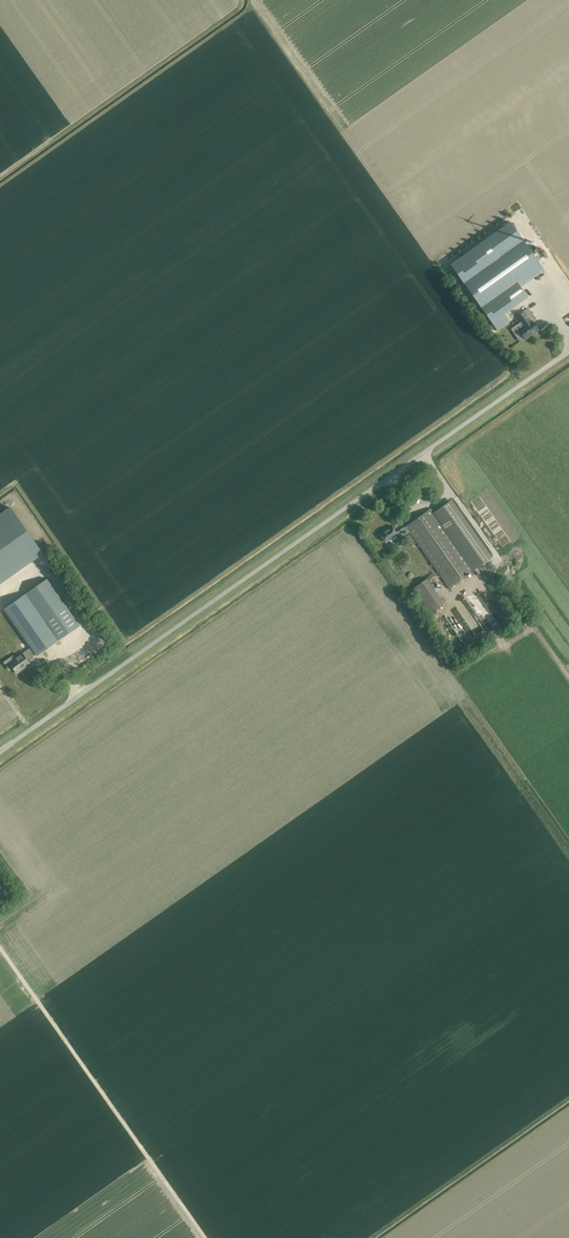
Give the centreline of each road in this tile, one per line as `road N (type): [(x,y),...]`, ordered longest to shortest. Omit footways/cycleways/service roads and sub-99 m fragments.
road 1 (residential): [(0,752),(568,351)]

